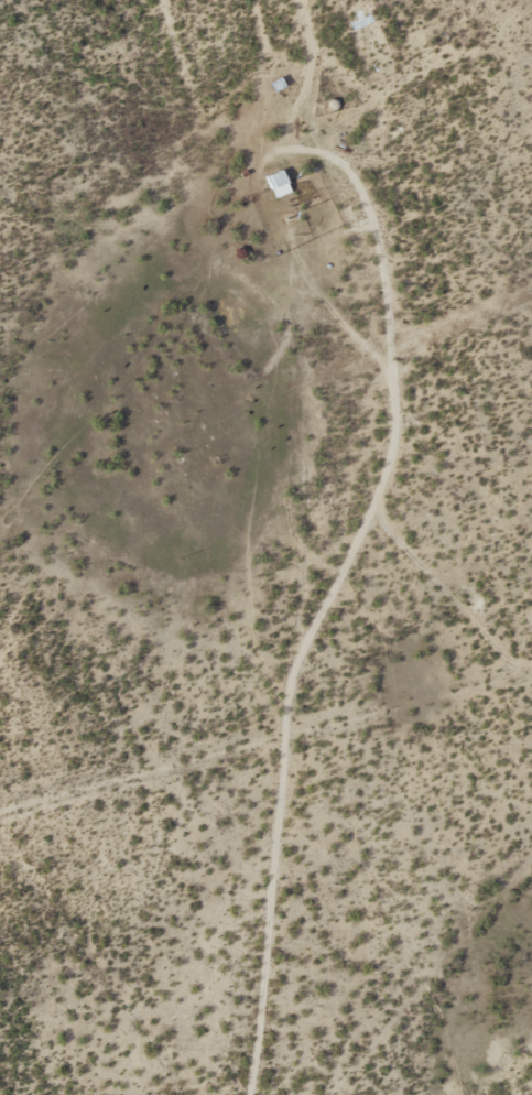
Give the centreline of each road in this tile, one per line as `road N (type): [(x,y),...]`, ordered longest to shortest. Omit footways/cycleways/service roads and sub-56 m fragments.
road 1 (track): [(308,0),(390,251),(413,379),(389,506),(308,649),(258,1094)]

